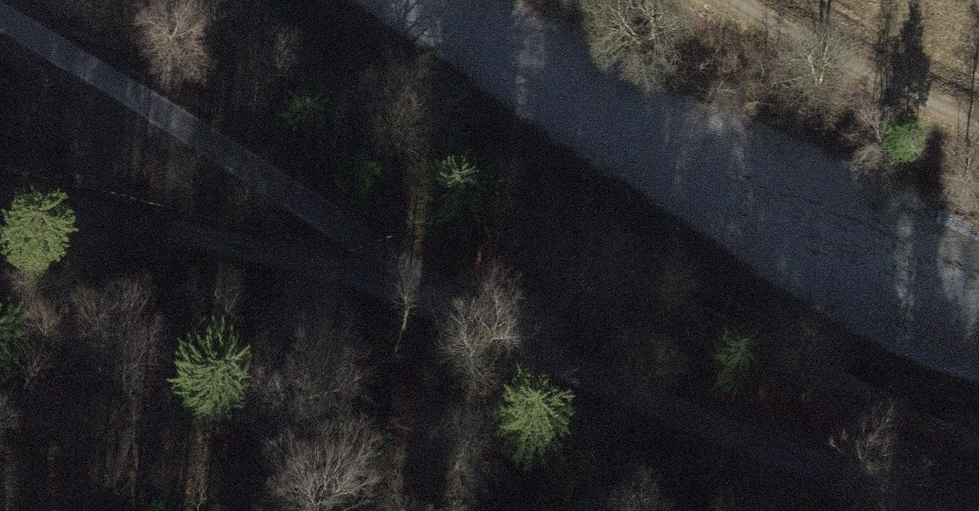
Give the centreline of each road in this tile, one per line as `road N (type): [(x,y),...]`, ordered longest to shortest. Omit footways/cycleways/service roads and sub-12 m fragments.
road 1 (track): [(0,25),(127,99),(405,294),(810,469),(937,510)]
road 2 (track): [(39,200),(405,294)]
road 3 (track): [(737,0),(878,85),(978,125)]

